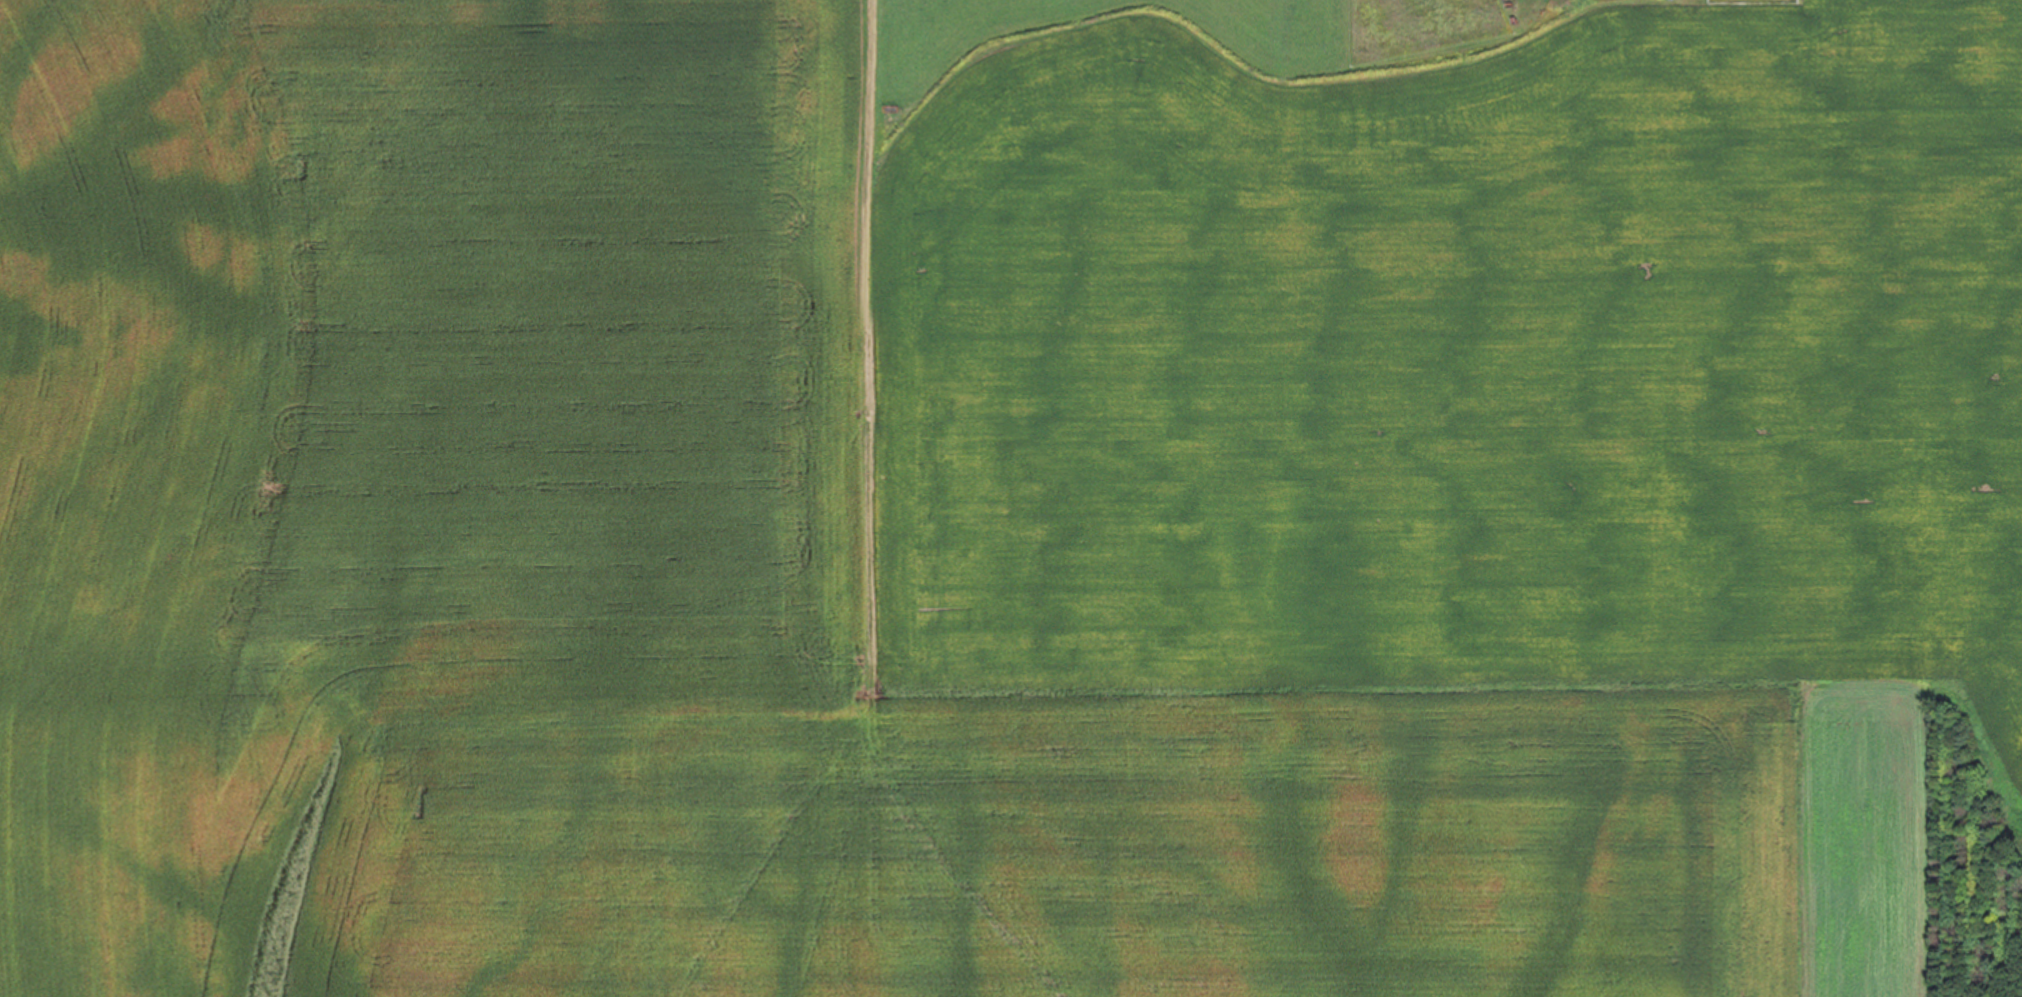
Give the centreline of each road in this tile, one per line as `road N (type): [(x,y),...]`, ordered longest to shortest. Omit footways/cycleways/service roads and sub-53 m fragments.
road 1 (residential): [(700,996),(701,779),(856,729),(896,699),(873,0)]

